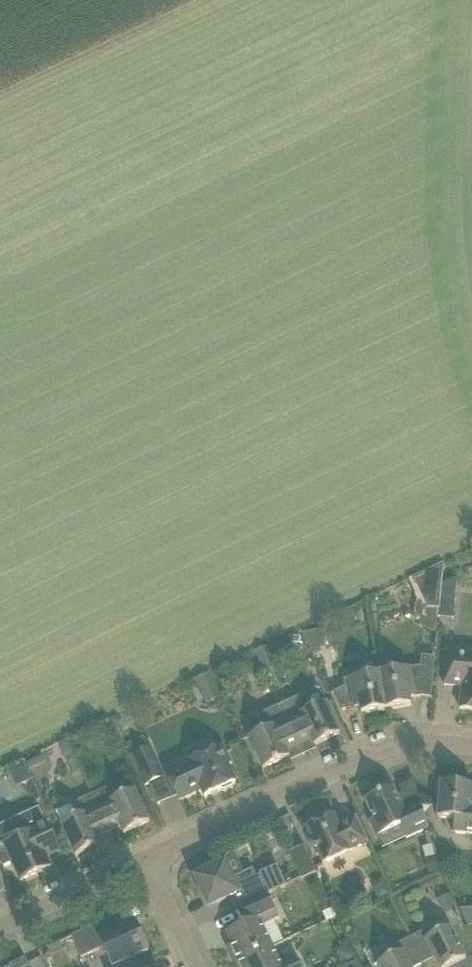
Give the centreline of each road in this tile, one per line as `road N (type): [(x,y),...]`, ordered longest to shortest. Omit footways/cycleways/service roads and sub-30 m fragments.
road 1 (residential): [(471,744),(407,741),(378,749),(147,856)]
road 2 (residential): [(147,856),(0,925)]
road 3 (residential): [(197,966),(147,856)]

